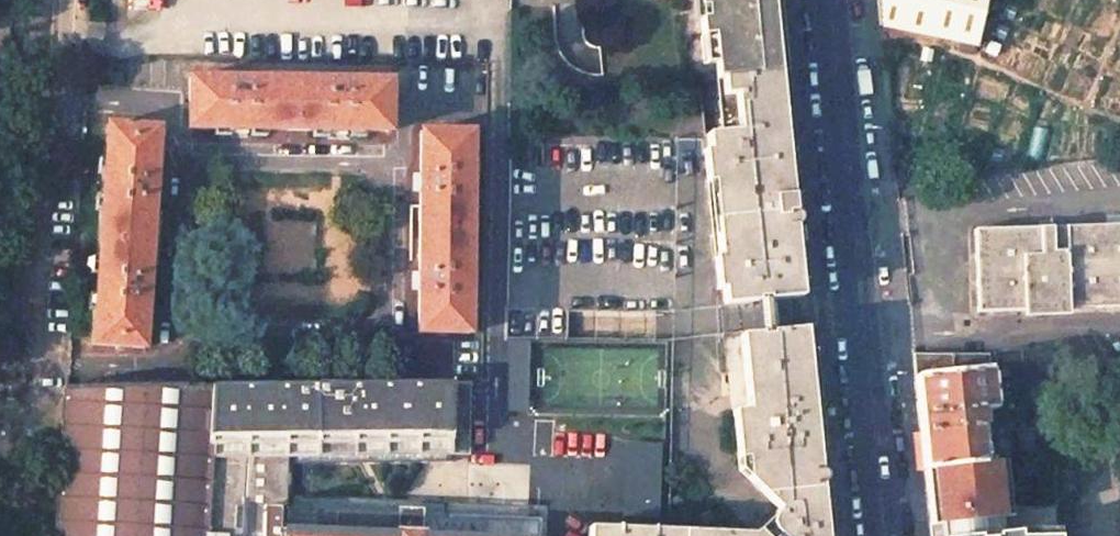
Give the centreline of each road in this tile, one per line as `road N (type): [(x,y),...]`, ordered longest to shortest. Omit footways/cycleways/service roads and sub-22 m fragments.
road 1 (unclassified): [(881,535),(830,0)]

